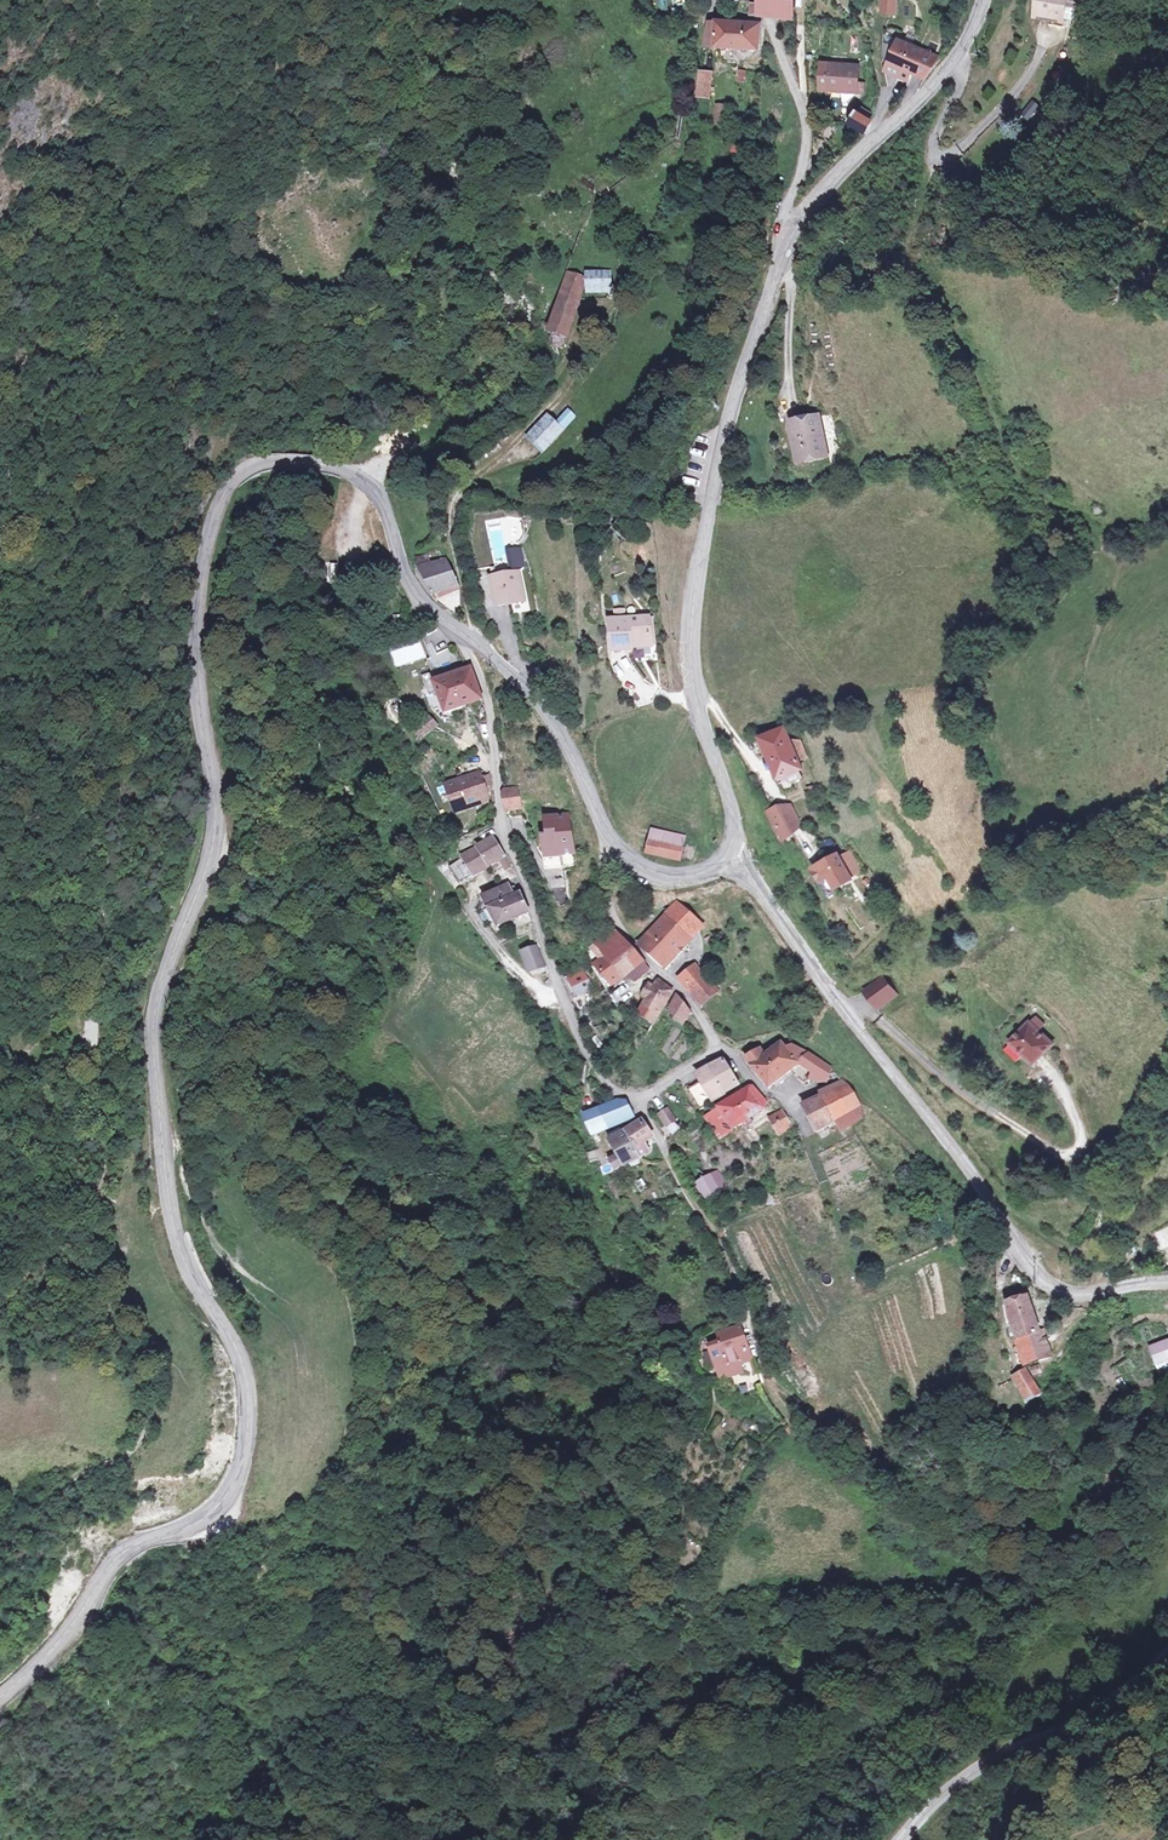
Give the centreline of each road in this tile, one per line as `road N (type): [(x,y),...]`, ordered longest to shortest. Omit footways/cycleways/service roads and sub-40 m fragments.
road 1 (tertiary): [(0,1700),(78,1622),(116,1559),(174,1544),(202,1526),(221,1507),(243,1455),(239,1361),(172,1237),(154,1046),(169,955),(213,828),(199,710),(199,617),(221,496),(259,463),(354,471),(379,495),(415,591),(471,638)]
road 2 (tertiary): [(728,855),(732,810),(703,738),(692,665),(698,570),(716,476),(737,387),(797,223),(881,130)]
road 3 (track): [(169,955),(127,1032),(126,1134),(97,1207),(94,1265),(152,1379),(157,1406),(131,1454),(84,1477),(31,1530),(0,1544)]
road 4 (tertiary): [(1167,1288),(1080,1301),(1038,1284),(953,1151),(728,855)]
road 5 (track): [(712,0),(674,179),(607,314),(537,398),(502,425),(453,454),(383,466),(369,482)]
road 6 (residential): [(713,1043),(651,1092),(609,1088),(576,1032),(493,799),(493,747),(484,690),(465,647),(471,638)]
road 7 (track): [(471,638),(456,507),(465,489),(565,393),(591,332)]
road 8 (tertiary): [(905,1839),(969,1780),(1082,1721),(1167,1651)]
road 9 (tertiary): [(471,638),(543,703),(609,846)]
road 10 (residential): [(609,846),(600,879),(610,914),(669,977),(713,1043)]
road 11 (tertiary): [(881,130),(962,51),(983,0)]
road 12 (residential): [(839,0),(858,25),(878,81),(881,130)]
road 13 (tertiary): [(609,846),(635,870),(679,879),(728,855)]

